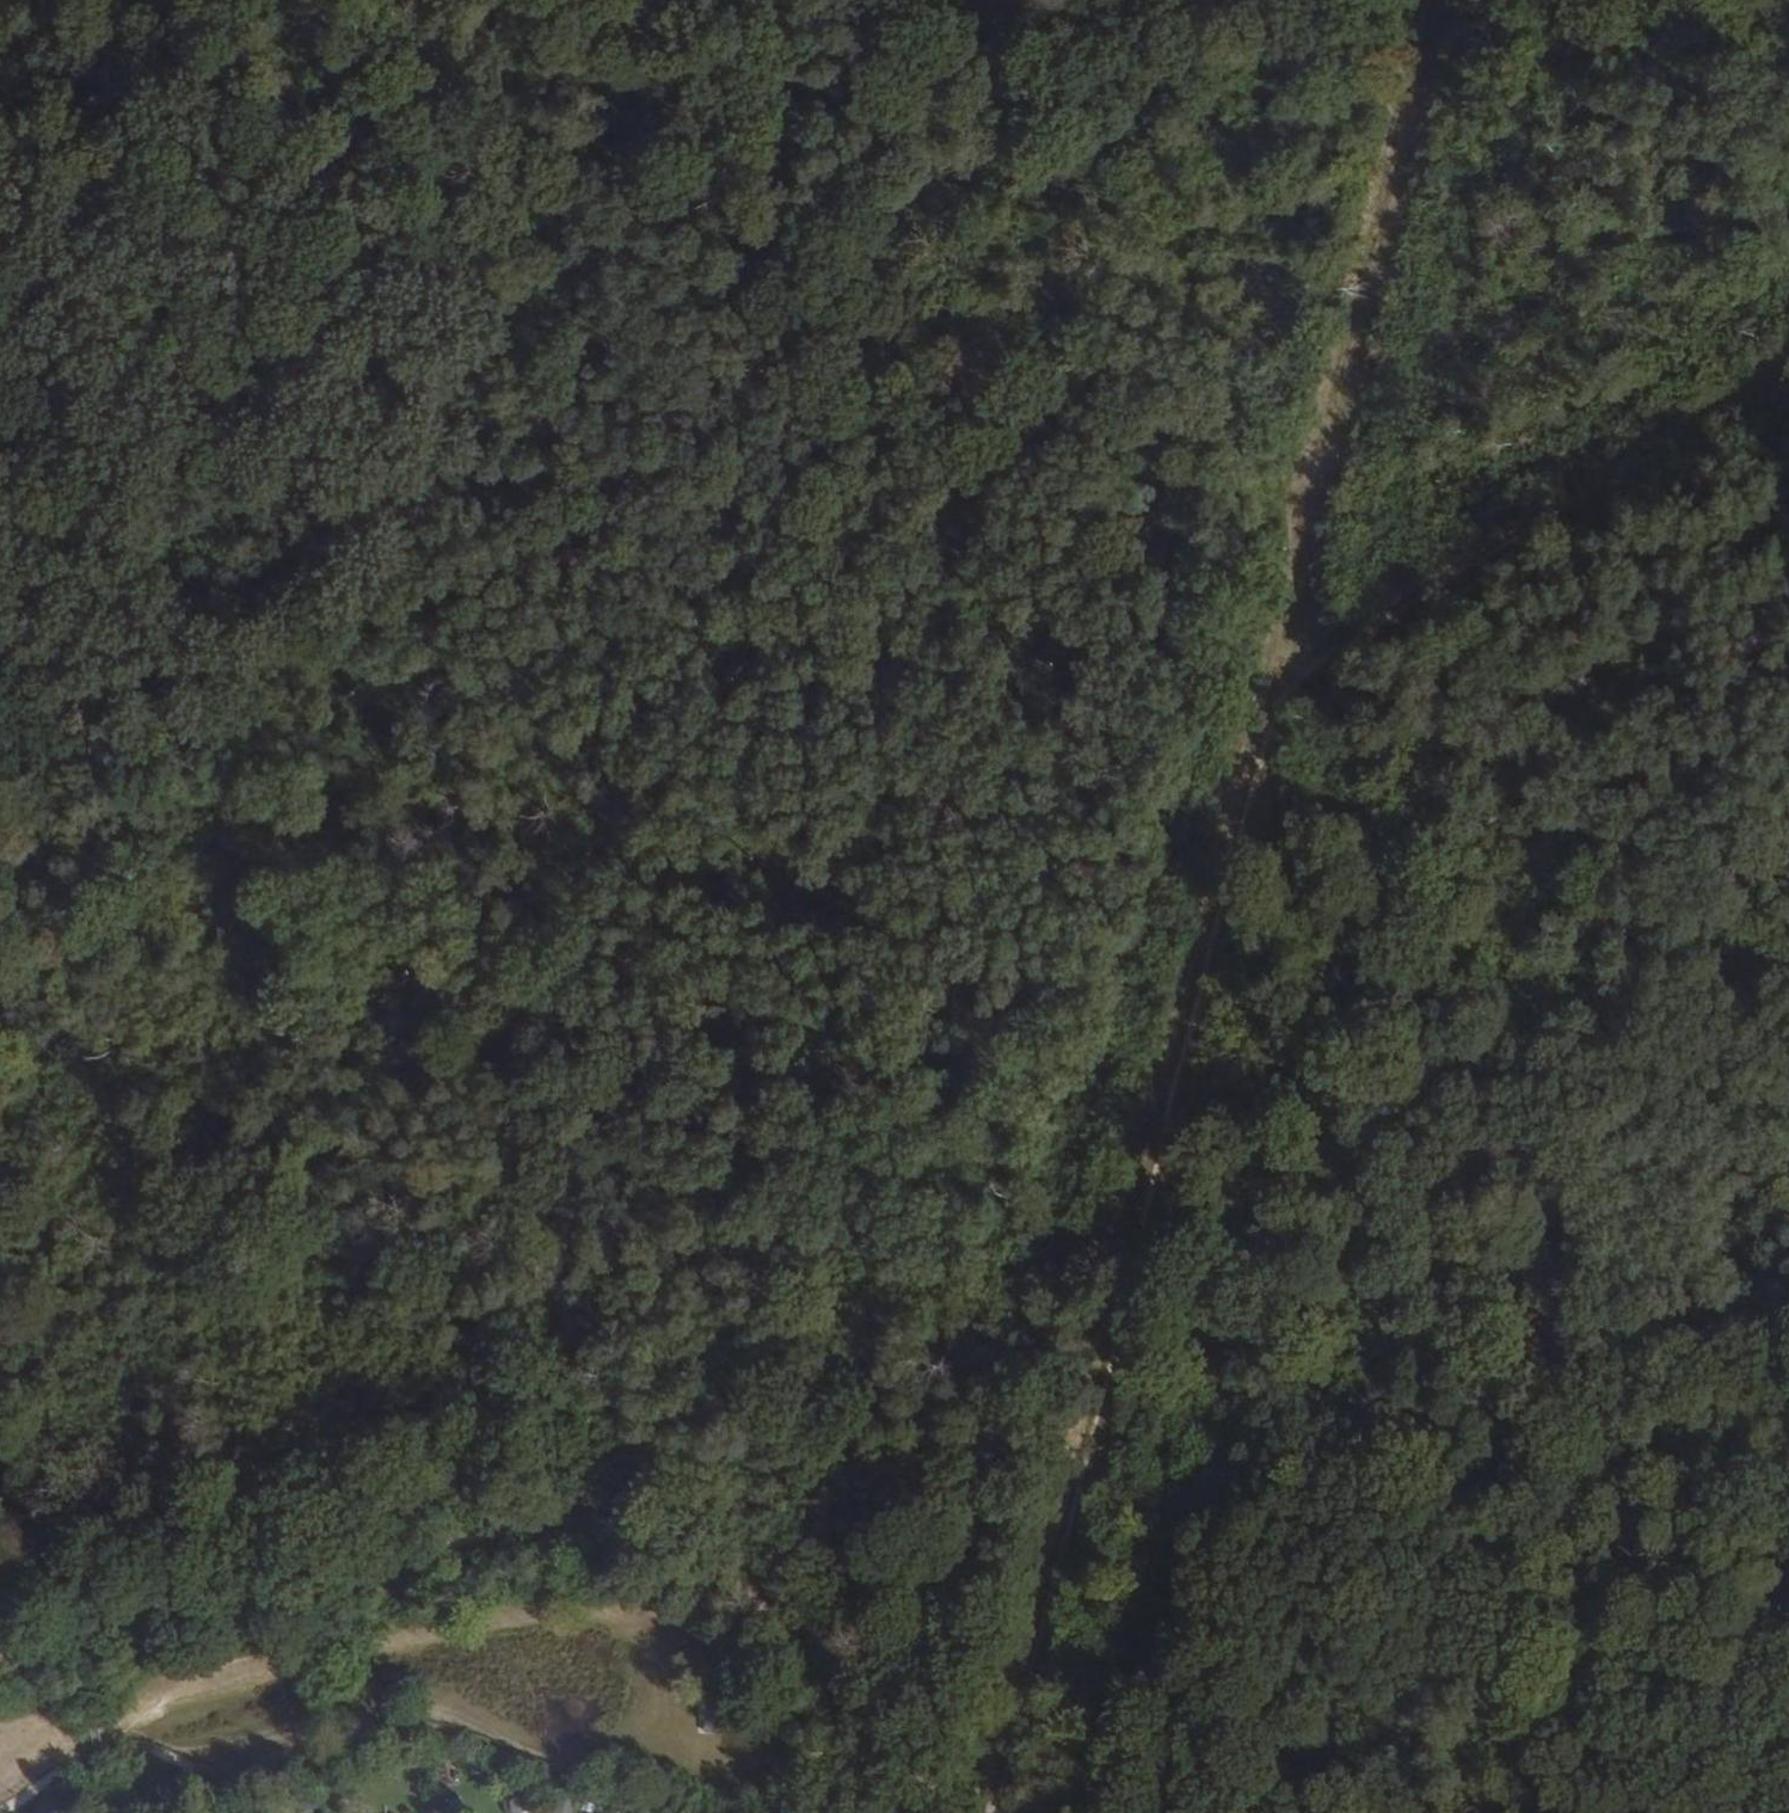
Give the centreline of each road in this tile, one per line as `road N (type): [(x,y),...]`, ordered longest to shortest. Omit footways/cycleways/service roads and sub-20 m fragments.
road 1 (track): [(895,1812),(758,1616),(673,1557),(526,1540),(278,1583),(0,1653)]
road 2 (track): [(1788,377),(1267,690)]

